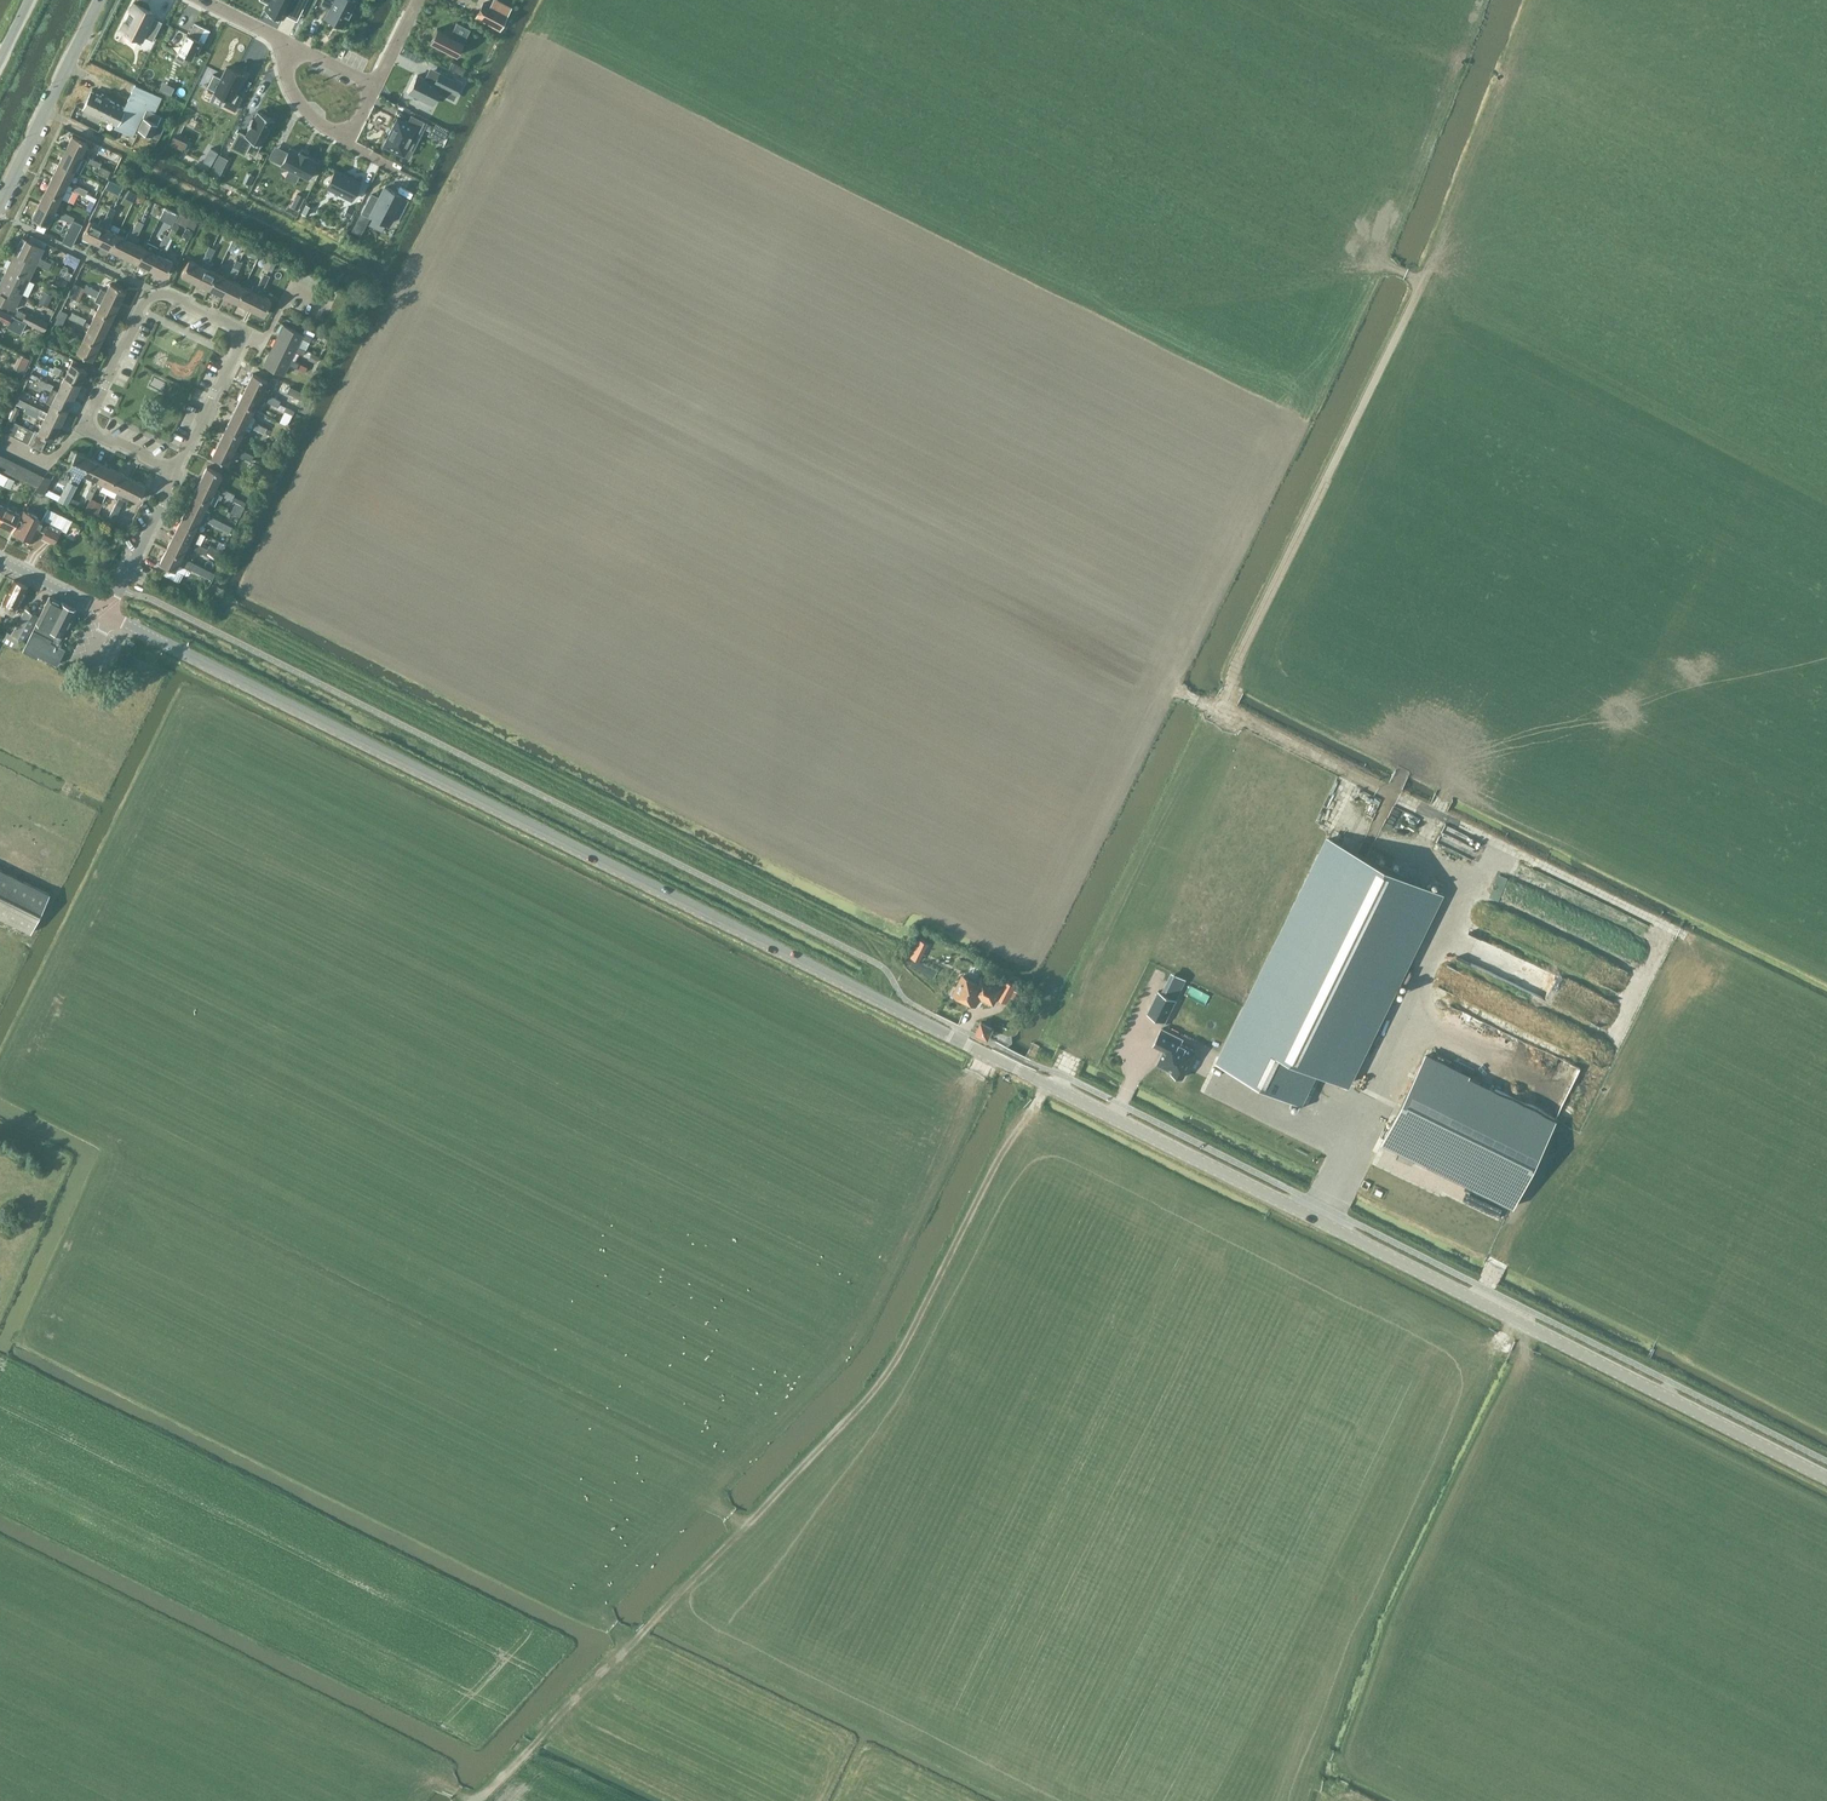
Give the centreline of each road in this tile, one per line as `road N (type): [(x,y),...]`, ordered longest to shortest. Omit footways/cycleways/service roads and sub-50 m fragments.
road 1 (tertiary): [(1826,1480),(106,614)]
road 2 (track): [(1178,692),(1503,848),(1324,1209)]
road 3 (track): [(1194,754),(1423,283),(1410,276)]
road 4 (residential): [(239,336),(170,297),(145,302),(83,427),(171,471)]
road 5 (tertiary): [(0,203),(100,0)]
road 6 (residential): [(106,614),(171,471)]
road 7 (residential): [(171,471),(239,336)]
road 8 (residential): [(283,43),(301,103),(346,144)]

